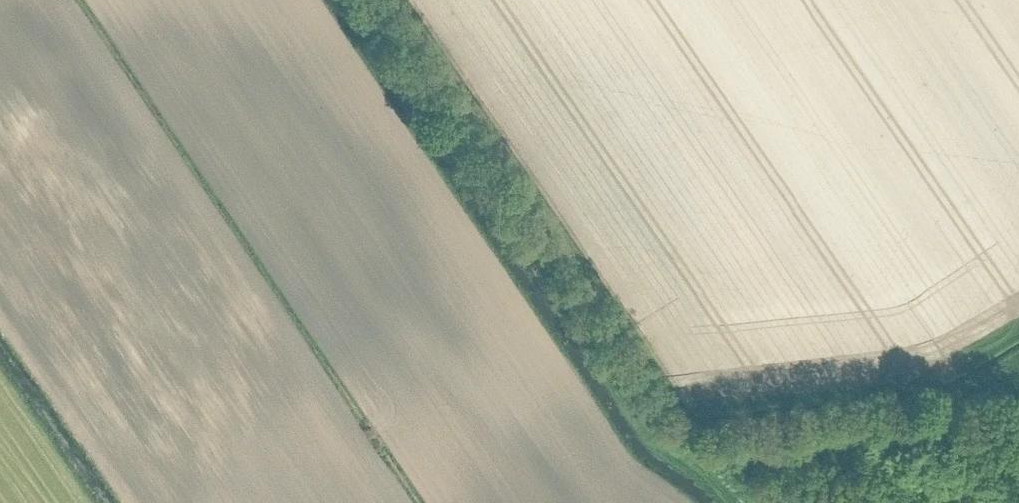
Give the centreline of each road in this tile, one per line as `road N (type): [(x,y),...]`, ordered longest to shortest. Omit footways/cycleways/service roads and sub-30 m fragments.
road 1 (track): [(732,502),(647,423),(357,0)]

